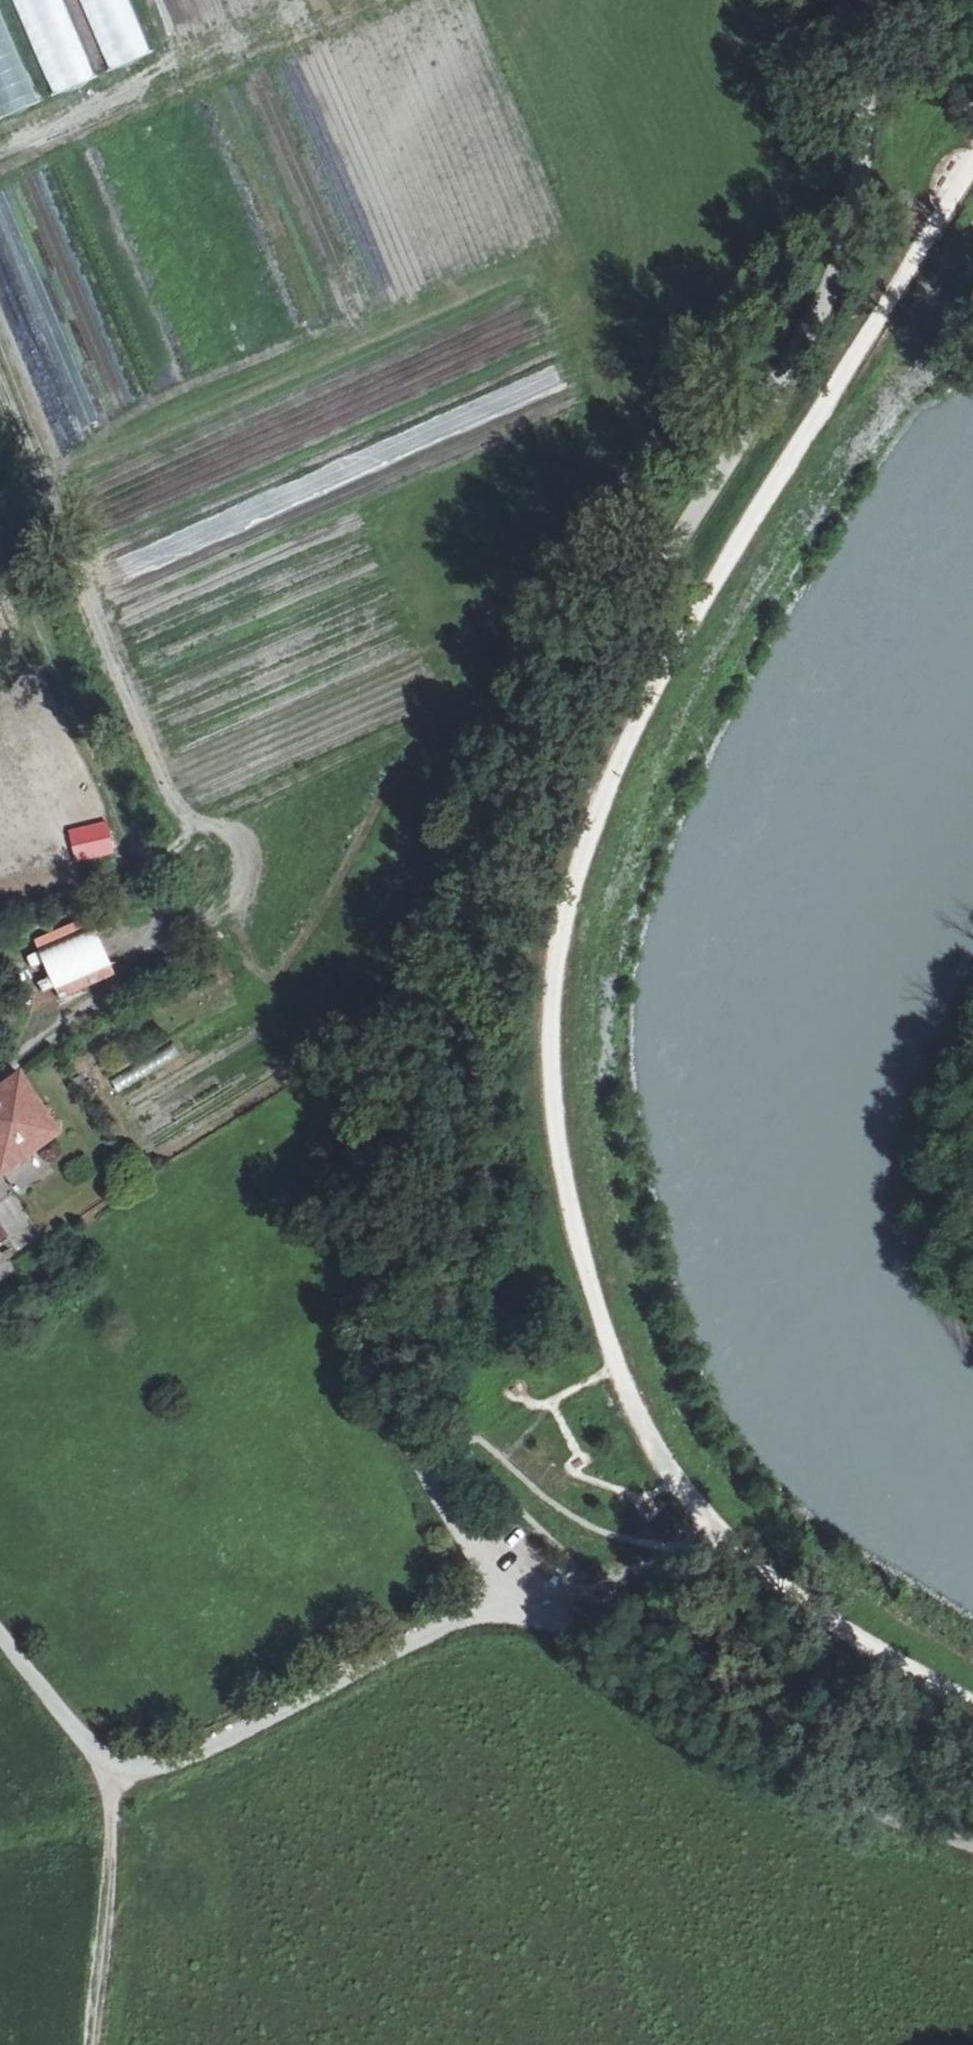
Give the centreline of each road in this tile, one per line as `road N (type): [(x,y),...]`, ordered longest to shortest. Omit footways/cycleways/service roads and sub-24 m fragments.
road 1 (unclassified): [(0,1631),(111,1770),(170,1754),(495,1603),(375,1330),(353,1220),(354,1152),(379,1085),(517,798),(784,371),(836,273),(856,194),(877,0)]
road 2 (track): [(111,1770),(112,1918),(98,2044)]

